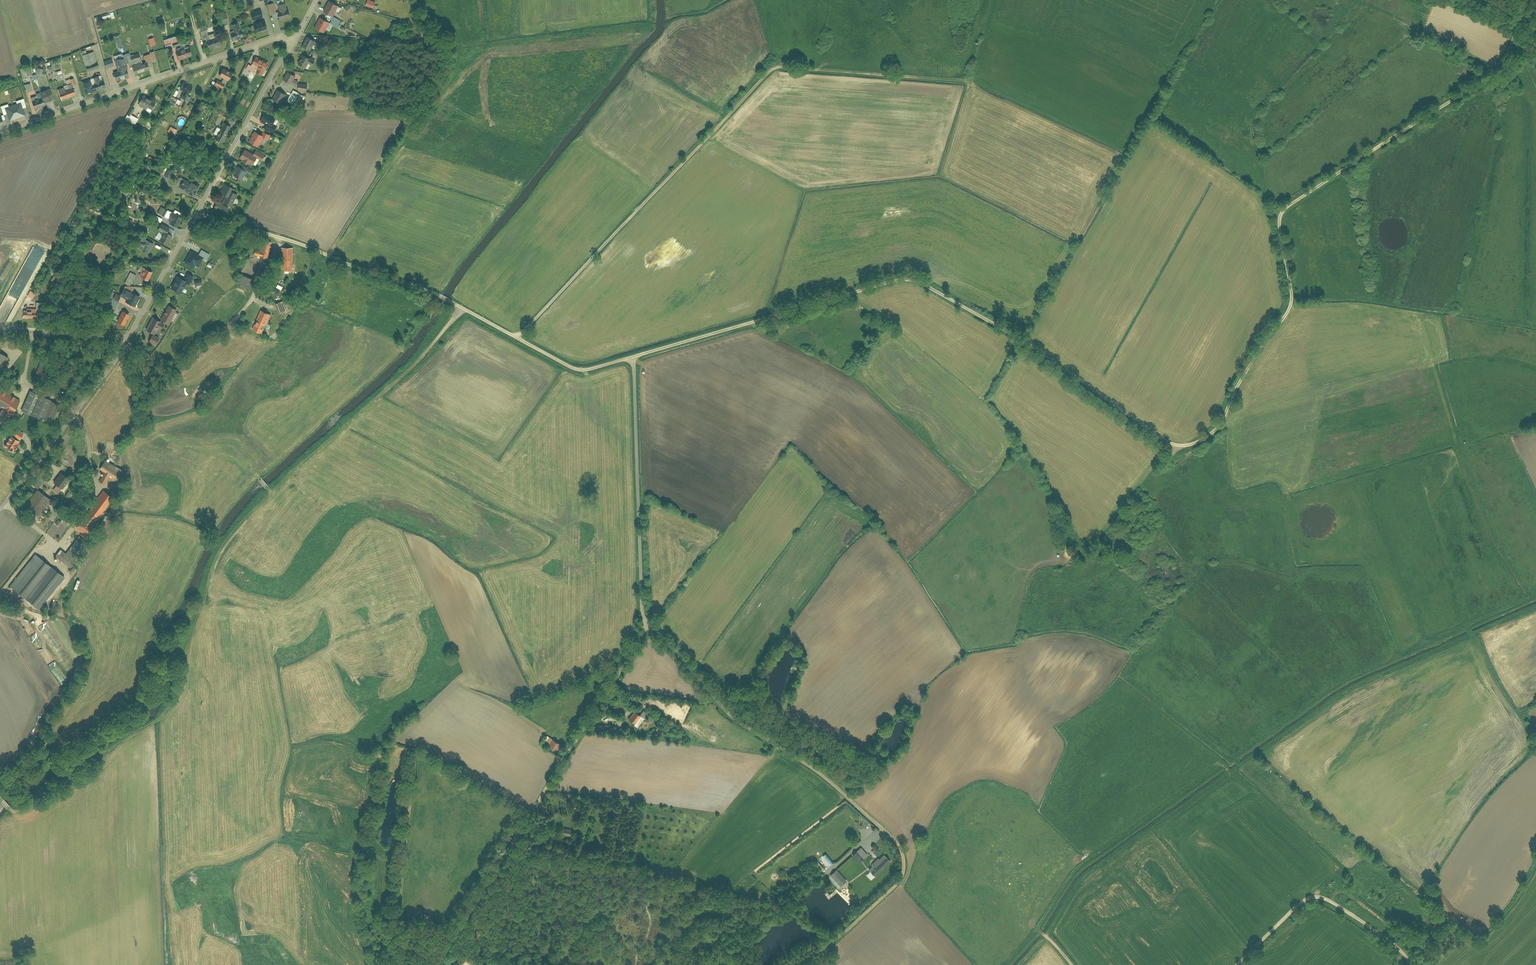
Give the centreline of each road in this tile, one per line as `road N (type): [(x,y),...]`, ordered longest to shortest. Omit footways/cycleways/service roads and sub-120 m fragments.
road 1 (track): [(634,357),(917,279),(1024,341),(1165,441),(1191,445),(1218,430),(1292,305),(1282,213),(1497,69),(1529,0)]
road 2 (track): [(461,306),(413,367),(225,543),(175,696),(154,722),(92,762)]
road 3 (track): [(518,337),(774,66),(955,79)]
road 4 (track): [(793,964),(896,884),(902,854),(818,771),(733,718),(646,624)]
road 5 (track): [(197,212),(439,294),(581,370),(634,357)]
road 6 (track): [(435,964),(646,624)]
road 7 (residential): [(294,41),(127,338)]
road 8 (residential): [(294,41),(275,39),(0,132)]
road 9 (track): [(646,624),(634,357)]
road 10 (track): [(1415,964),(1372,928),(1315,897),(1236,964)]
road 11 (residential): [(127,338),(0,510)]
road 12 (track): [(328,255),(427,102)]
road 13 (residential): [(127,338),(0,330)]

